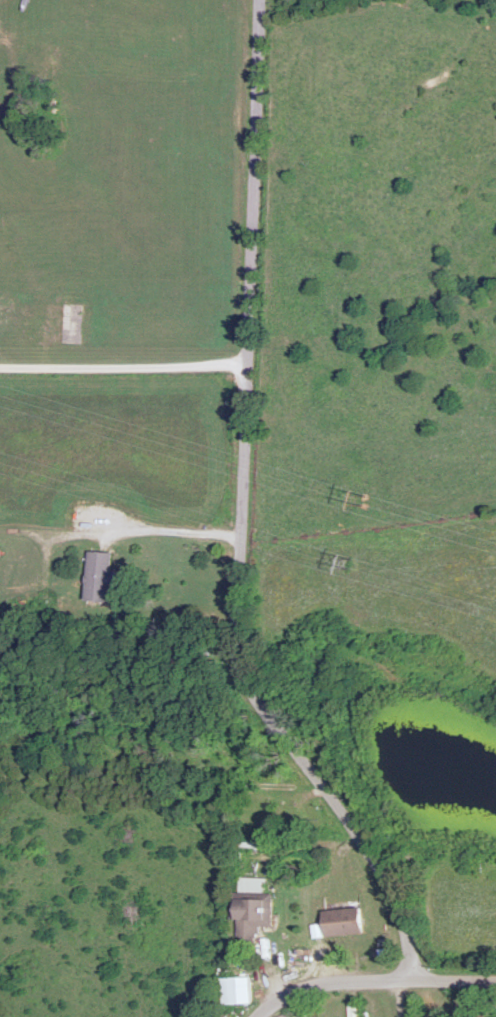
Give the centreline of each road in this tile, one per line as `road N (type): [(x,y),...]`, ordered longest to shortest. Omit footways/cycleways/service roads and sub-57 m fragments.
road 1 (residential): [(419,984),(415,911),(358,833),(264,673),(253,635),(242,533),(259,0)]
road 2 (residential): [(247,368),(0,369)]
road 3 (residential): [(277,1016),(291,1002),(419,984),(495,984)]

